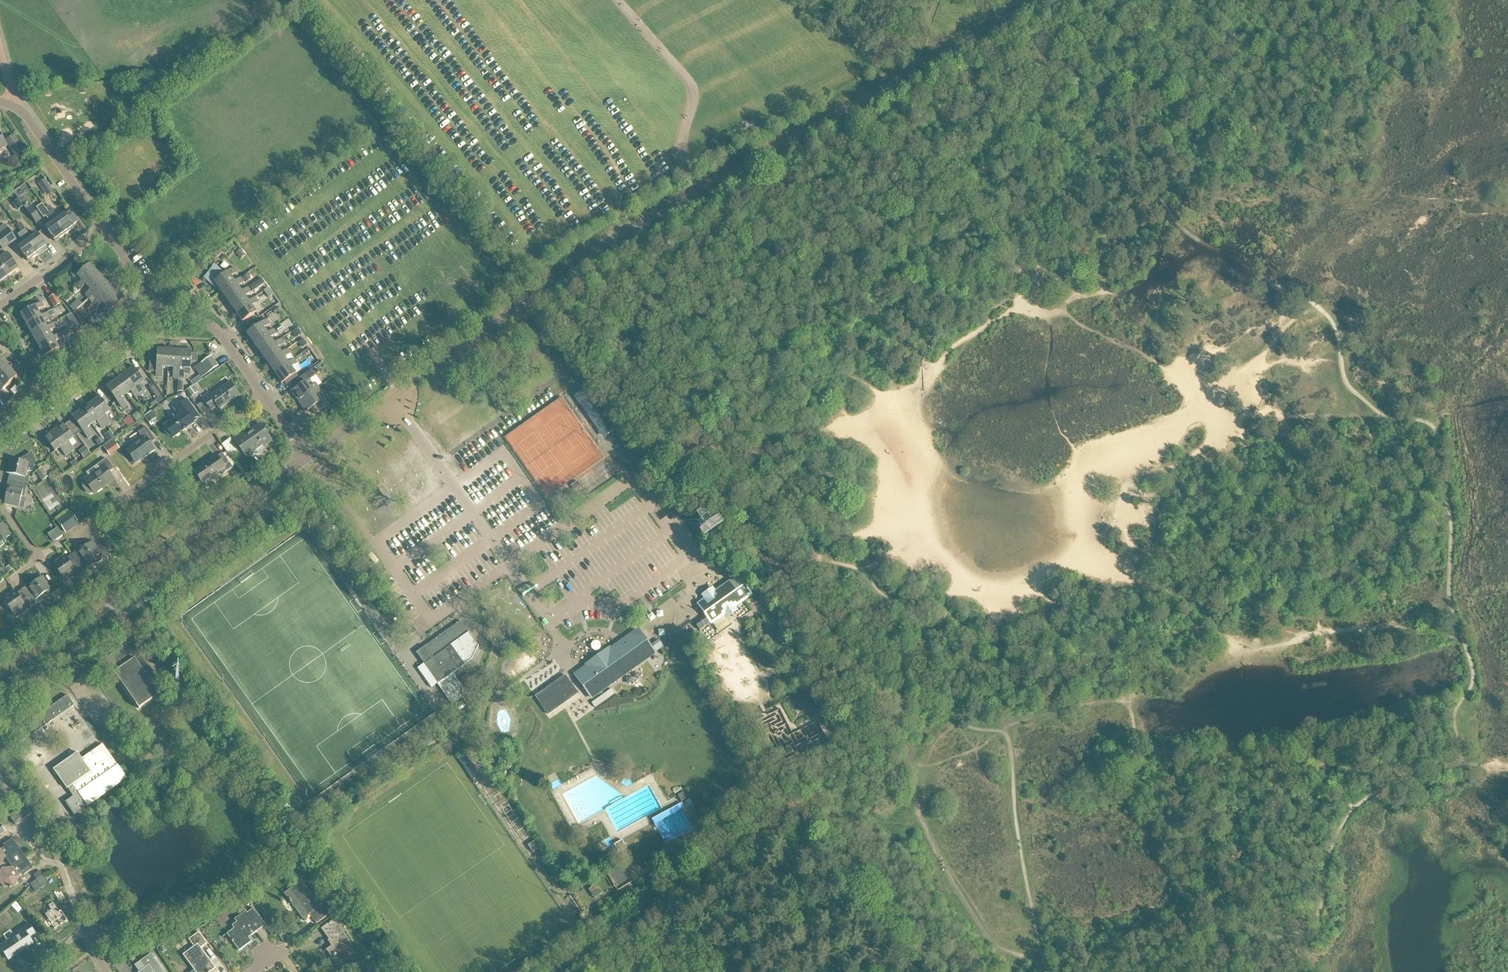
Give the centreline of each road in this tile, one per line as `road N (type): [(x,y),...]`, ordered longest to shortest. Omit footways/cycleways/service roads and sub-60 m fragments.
road 1 (tertiary): [(310,456),(632,231),(1040,0)]
road 2 (tertiary): [(0,672),(310,456)]
road 3 (track): [(819,783),(563,971)]
road 4 (residential): [(91,522),(265,397)]
road 5 (residential): [(0,428),(162,316)]
road 6 (residential): [(105,229),(30,119),(10,105)]
road 7 (residential): [(265,397),(221,335),(192,319),(162,316)]
road 8 (residential): [(0,306),(105,229)]

